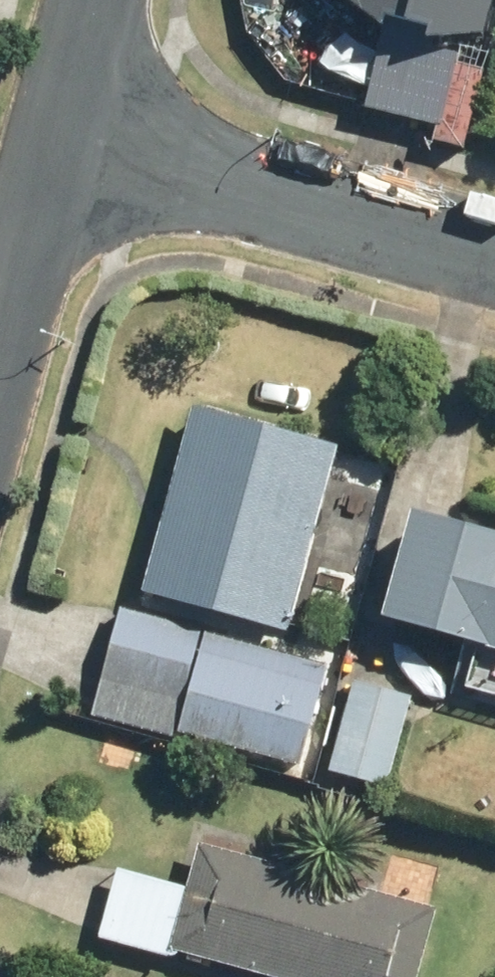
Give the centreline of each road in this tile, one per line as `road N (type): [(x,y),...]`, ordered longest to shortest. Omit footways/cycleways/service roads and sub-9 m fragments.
road 1 (residential): [(61,133),(494,259)]
road 2 (residential): [(61,133),(0,354)]
road 3 (residential): [(96,0),(61,133)]

